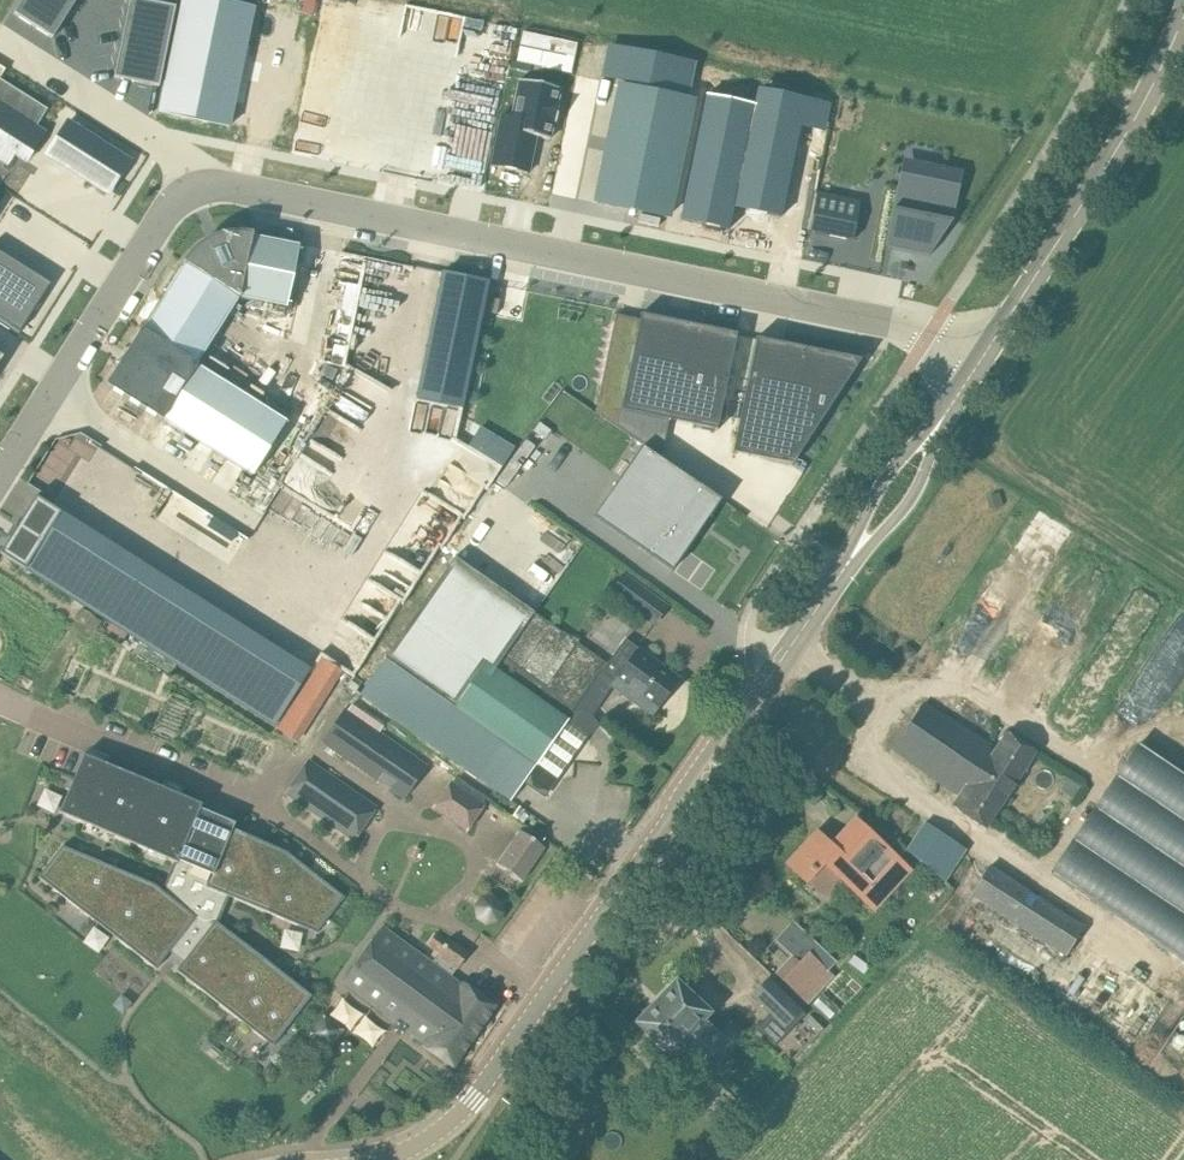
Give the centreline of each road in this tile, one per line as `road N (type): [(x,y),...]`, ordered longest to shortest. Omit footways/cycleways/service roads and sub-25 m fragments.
road 1 (tertiary): [(376,1159),(434,1134),(473,1100),(756,702),(984,354)]
road 2 (residential): [(190,179),(931,333),(984,354)]
road 3 (tertiary): [(984,354),(1126,137),(1183,12)]
road 4 (residential): [(270,806),(0,697)]
road 5 (residential): [(49,397),(190,179)]
road 6 (residential): [(252,524),(49,397)]
road 7 (residential): [(0,40),(166,142),(190,179)]

